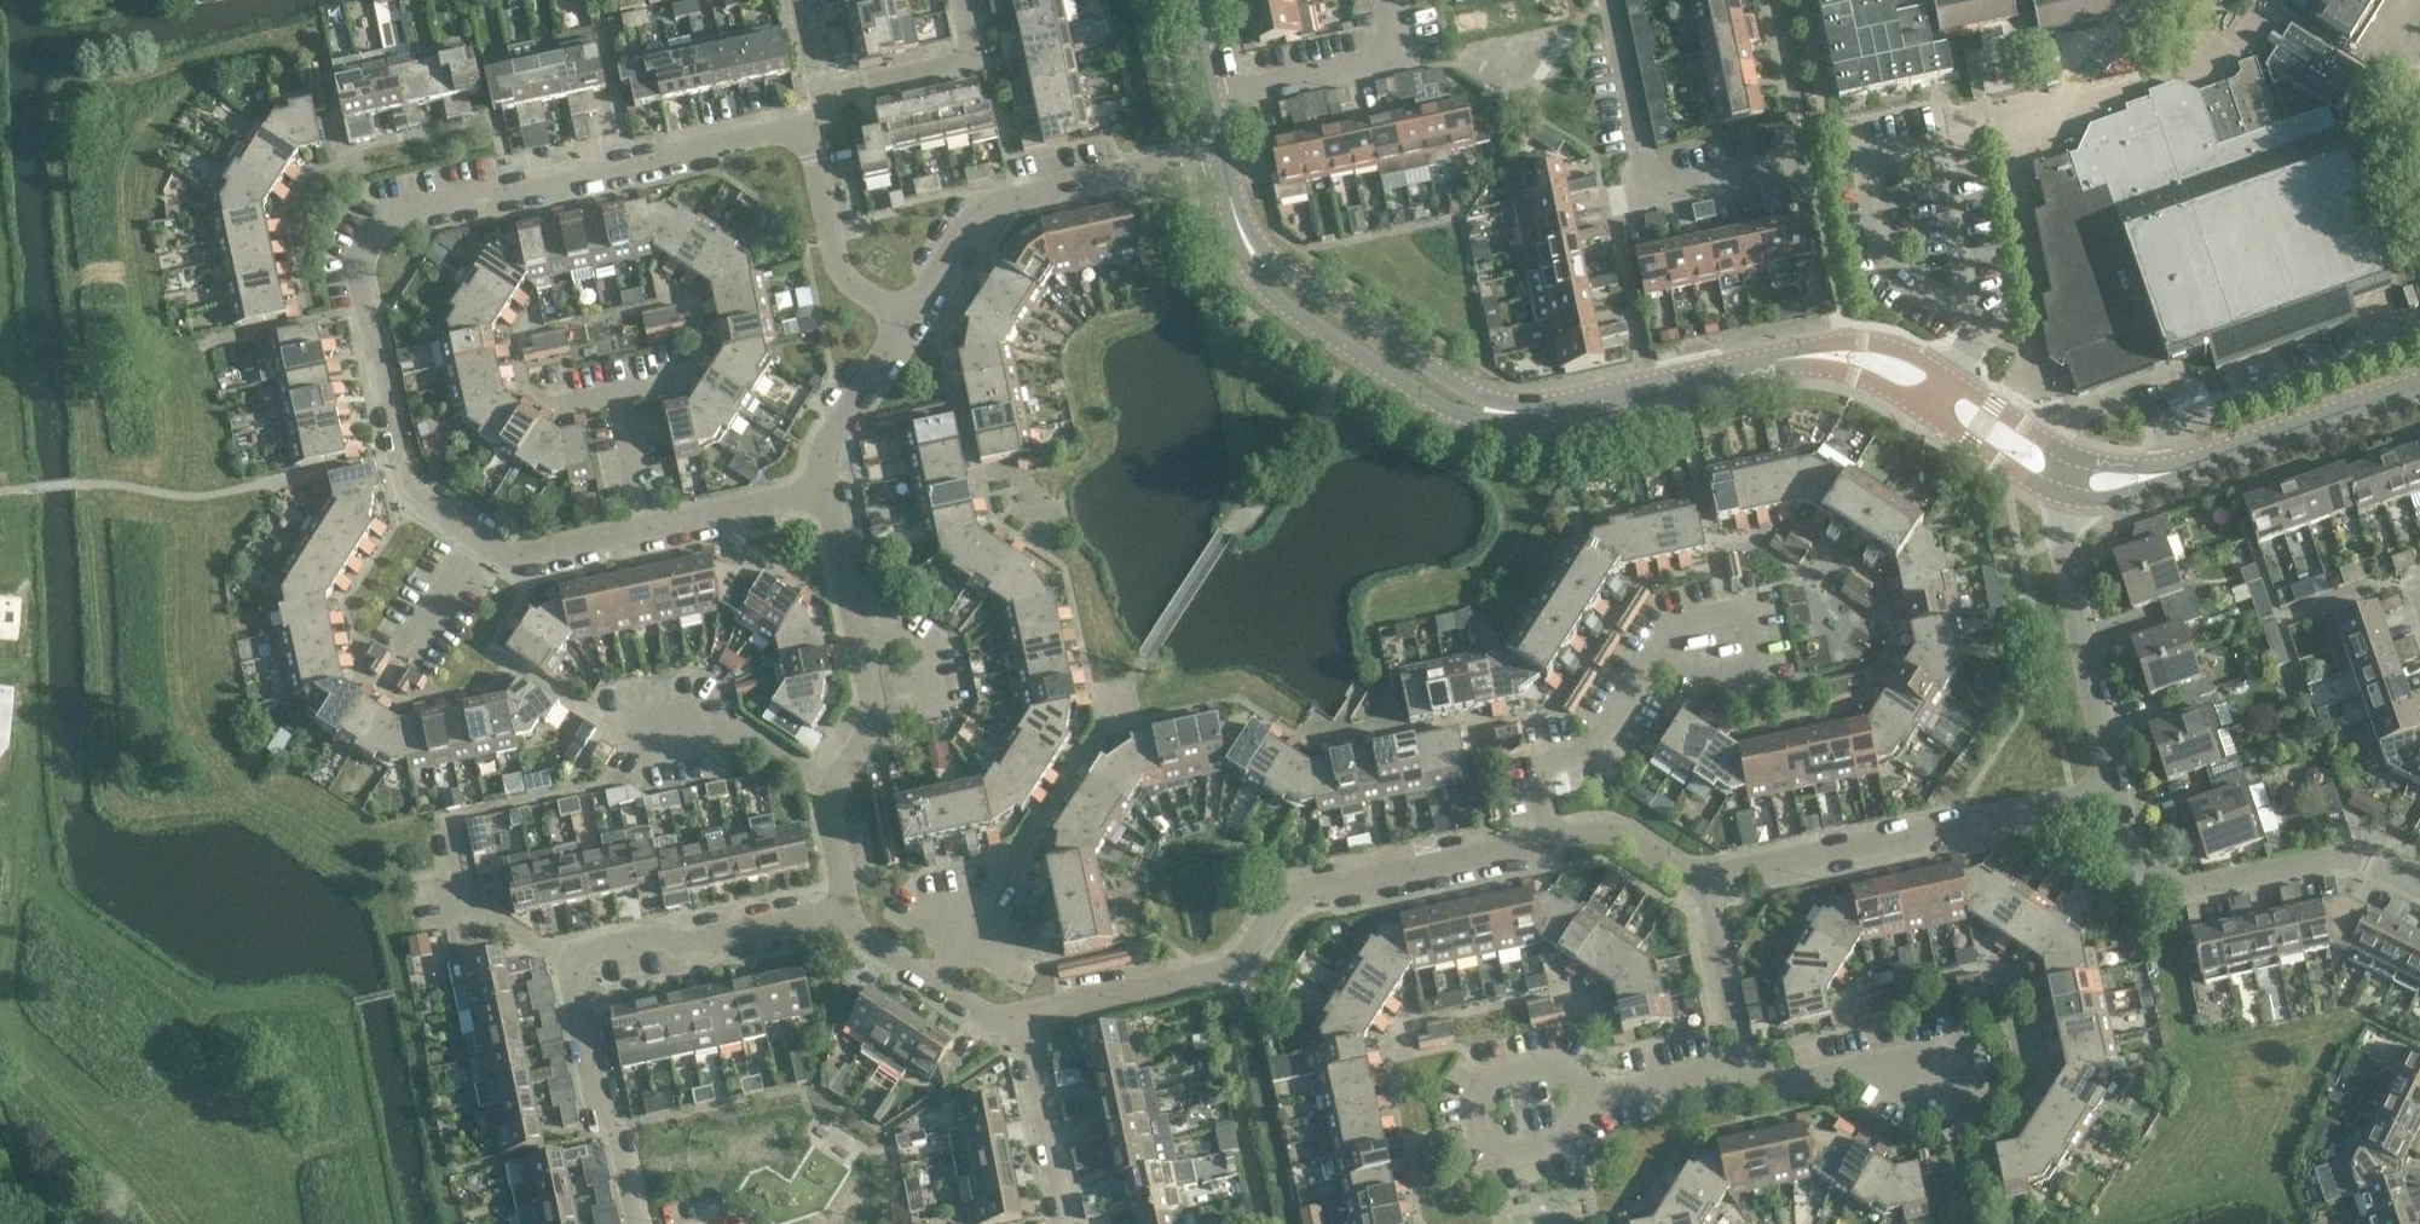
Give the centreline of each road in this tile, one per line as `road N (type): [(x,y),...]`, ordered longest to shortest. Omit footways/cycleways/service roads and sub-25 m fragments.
road 1 (residential): [(478,537),(413,496),(360,262),(386,213),(807,127)]
road 2 (residential): [(1551,842),(1300,896),(1248,963),(1217,979),(1028,1018)]
road 3 (residential): [(639,1223),(618,1127),(600,1116),(572,988),(578,968),(599,953),(680,936),(724,941),(845,915)]
road 4 (residential): [(2114,800),(1708,883)]
road 5 (residential): [(909,323),(988,203),(1220,154)]
road 6 (residential): [(1612,0),(1647,195),(1810,163)]
road 7 (residential): [(2419,886),(2343,856),(2185,889),(2126,844),(2114,800)]
road 8 (tertiary): [(1243,239),(1248,267),(1276,296),(1357,355),(1450,411),(1481,419),(1510,413)]
road 9 (unclassified): [(2178,468),(2166,421),(2374,346),(2391,323),(2419,313)]
road 10 (unclassified): [(1951,381),(1968,344),(1972,291),(1940,145),(1862,163)]
road 11 (tertiary): [(1510,413),(1243,239)]
road 12 (tertiary): [(1510,413),(1817,356)]
road 13 (residential): [(2114,800),(2117,757),(2066,546),(2062,495)]
road 14 (residential): [(845,915),(825,809),(870,716),(860,643)]
road 15 (tertiary): [(2178,468),(2419,385)]
road 16 (residential): [(1551,842),(1545,773),(1588,754),(1654,659),(1675,653)]
road 17 (residential): [(1540,1071),(1500,1080),(1481,1095),(1476,1119),(1488,1140),(1510,1150),(1560,1138),(1595,1098)]
road 18 (residential): [(1209,94),(1392,55),(1394,0)]
road 19 (residential): [(909,323),(841,277),(807,127)]
road 20 (residential): [(1028,1018),(997,1018),(845,915)]
road 21 (residential): [(817,92),(961,62),(968,46),(960,0)]
road 22 (residential): [(1675,653),(1677,633),(1691,619),(1747,606),(1760,669),(1713,678)]
road 23 (residential): [(1070,1223),(1028,1018)]
road 24 (residential): [(1940,1078),(1872,1069),(1768,1088),(1746,1063)]
road 25 (residential): [(828,495),(838,427),(909,323)]
road 26 (residential): [(1746,1063),(1708,883)]
road 27 (residential): [(653,531),(521,560),(478,537)]
road 28 (residential): [(828,495),(653,531)]
road 29 (residential): [(1708,883),(1615,835),(1551,842)]
road 30 (residential): [(392,671),(478,537)]
road 31 (tertiary): [(1927,413),(2062,495)]
road 32 (residential): [(1595,1098),(1746,1063)]
road 33 (residential): [(860,643),(828,495)]
road 34 (tertiary): [(1951,381),(1871,340),(1844,341),(1817,356)]
road 35 (residential): [(653,531),(621,394)]
road 36 (tertiary): [(2071,453),(1951,381)]
road 37 (residential): [(860,643),(892,638),(928,663),(938,719)]
road 38 (tertiary): [(2062,495),(2106,501),(2161,483),(2178,468)]
road 39 (tertiary): [(1817,356),(1927,413)]

